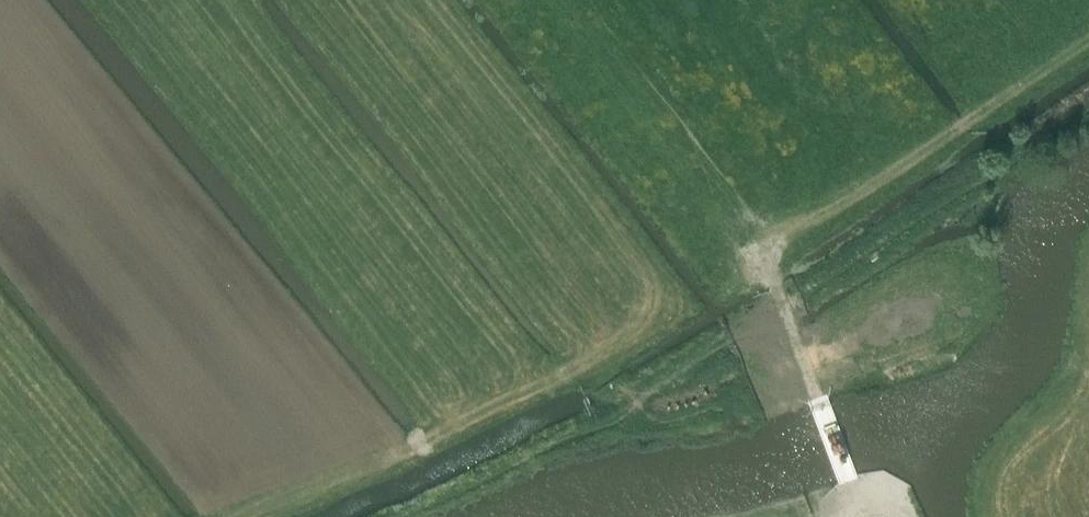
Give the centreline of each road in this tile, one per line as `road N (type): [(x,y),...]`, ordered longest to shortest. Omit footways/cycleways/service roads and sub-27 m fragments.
road 1 (track): [(1088,41),(818,223),(772,238),(754,267),(767,323)]
road 2 (track): [(767,323),(824,480),(844,497),(904,516)]

